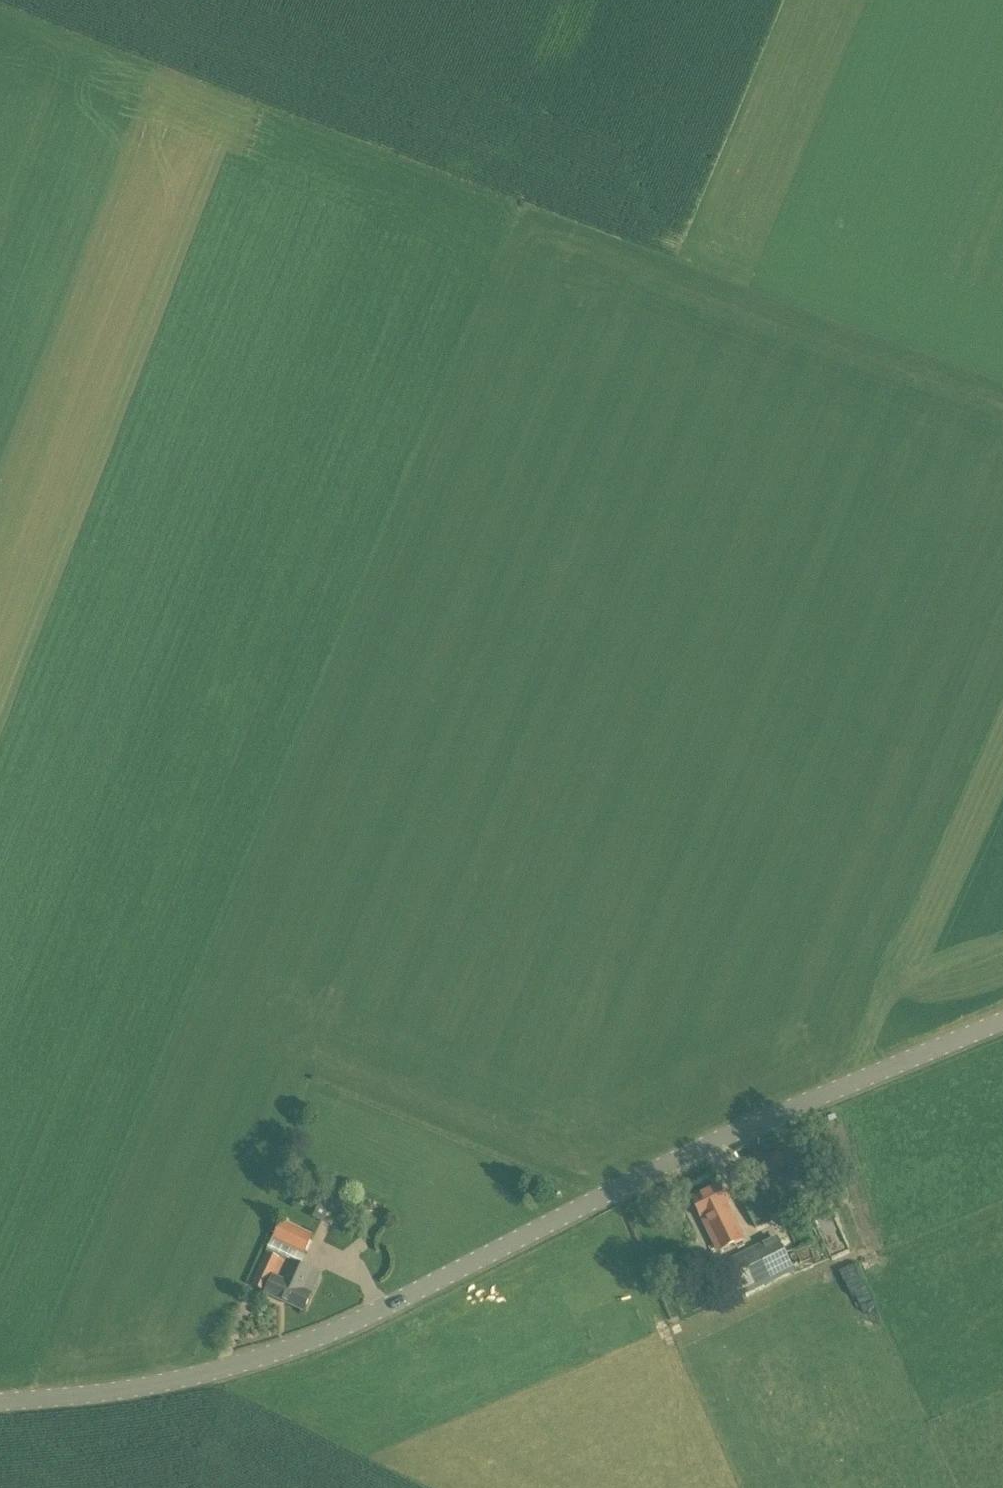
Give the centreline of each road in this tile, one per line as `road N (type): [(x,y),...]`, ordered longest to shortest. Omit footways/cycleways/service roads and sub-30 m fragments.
road 1 (tertiary): [(0,1408),(199,1382),(258,1365),(339,1333),(735,1135),(1002,1022)]

